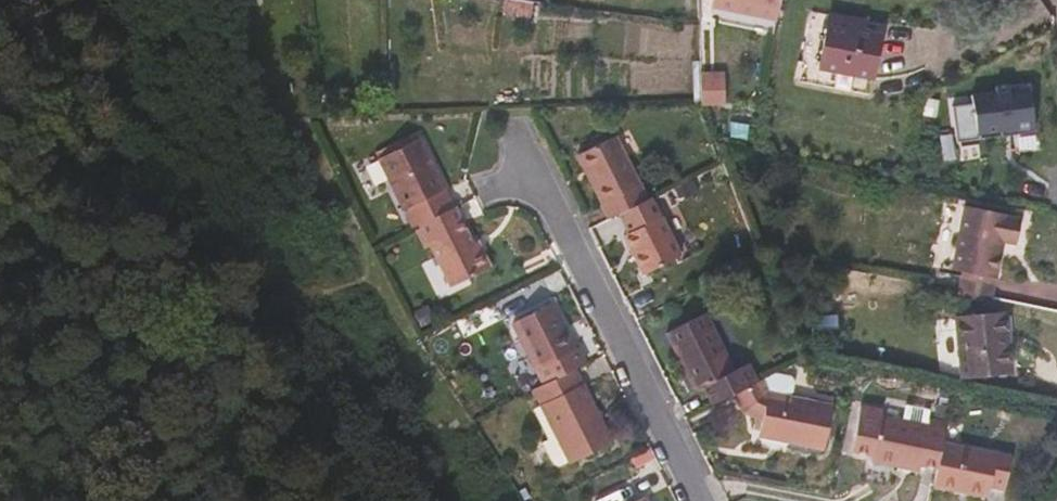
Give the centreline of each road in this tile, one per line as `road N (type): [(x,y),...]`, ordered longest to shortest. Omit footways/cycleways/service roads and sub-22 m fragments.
road 1 (residential): [(703,500),(522,144)]

